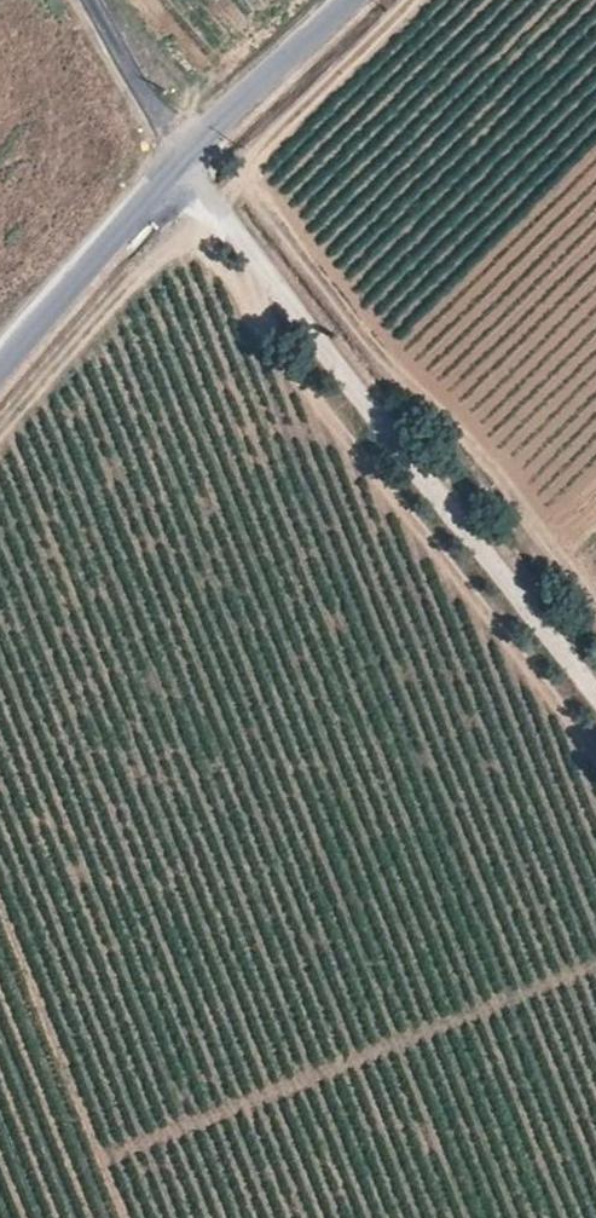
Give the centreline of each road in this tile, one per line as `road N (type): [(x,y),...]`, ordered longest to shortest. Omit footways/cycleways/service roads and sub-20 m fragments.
road 1 (unclassified): [(184,156),(595,694)]
road 2 (unclassified): [(0,367),(184,156)]
road 3 (unclassified): [(184,156),(349,0)]
road 4 (unclassified): [(90,0),(184,156)]

